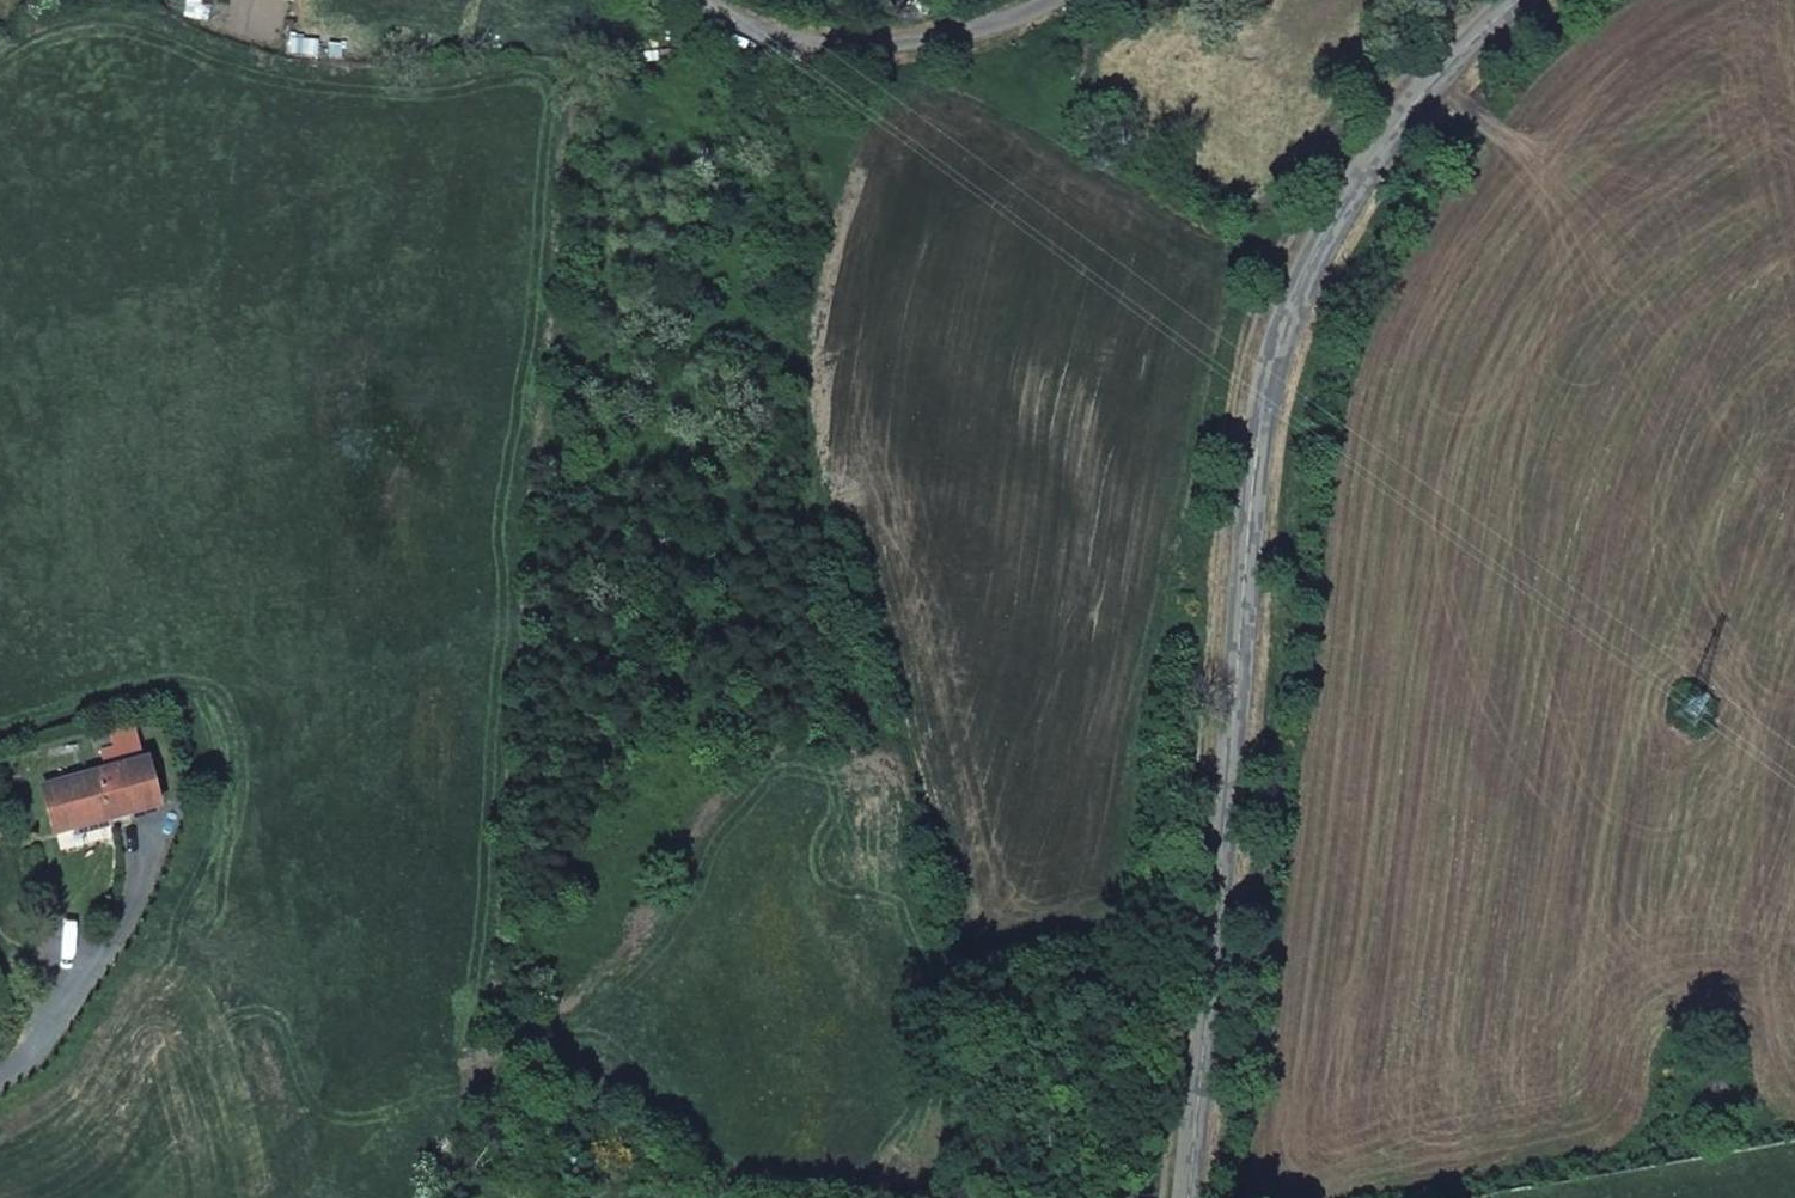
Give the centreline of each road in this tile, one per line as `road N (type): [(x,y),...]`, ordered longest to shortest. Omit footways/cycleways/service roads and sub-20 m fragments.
road 1 (unclassified): [(1519,0),(1472,40),(1352,190),(1299,284),(1265,389),(1188,1197)]
road 2 (residential): [(1057,0),(984,29),(866,44),(788,39),(698,0)]

